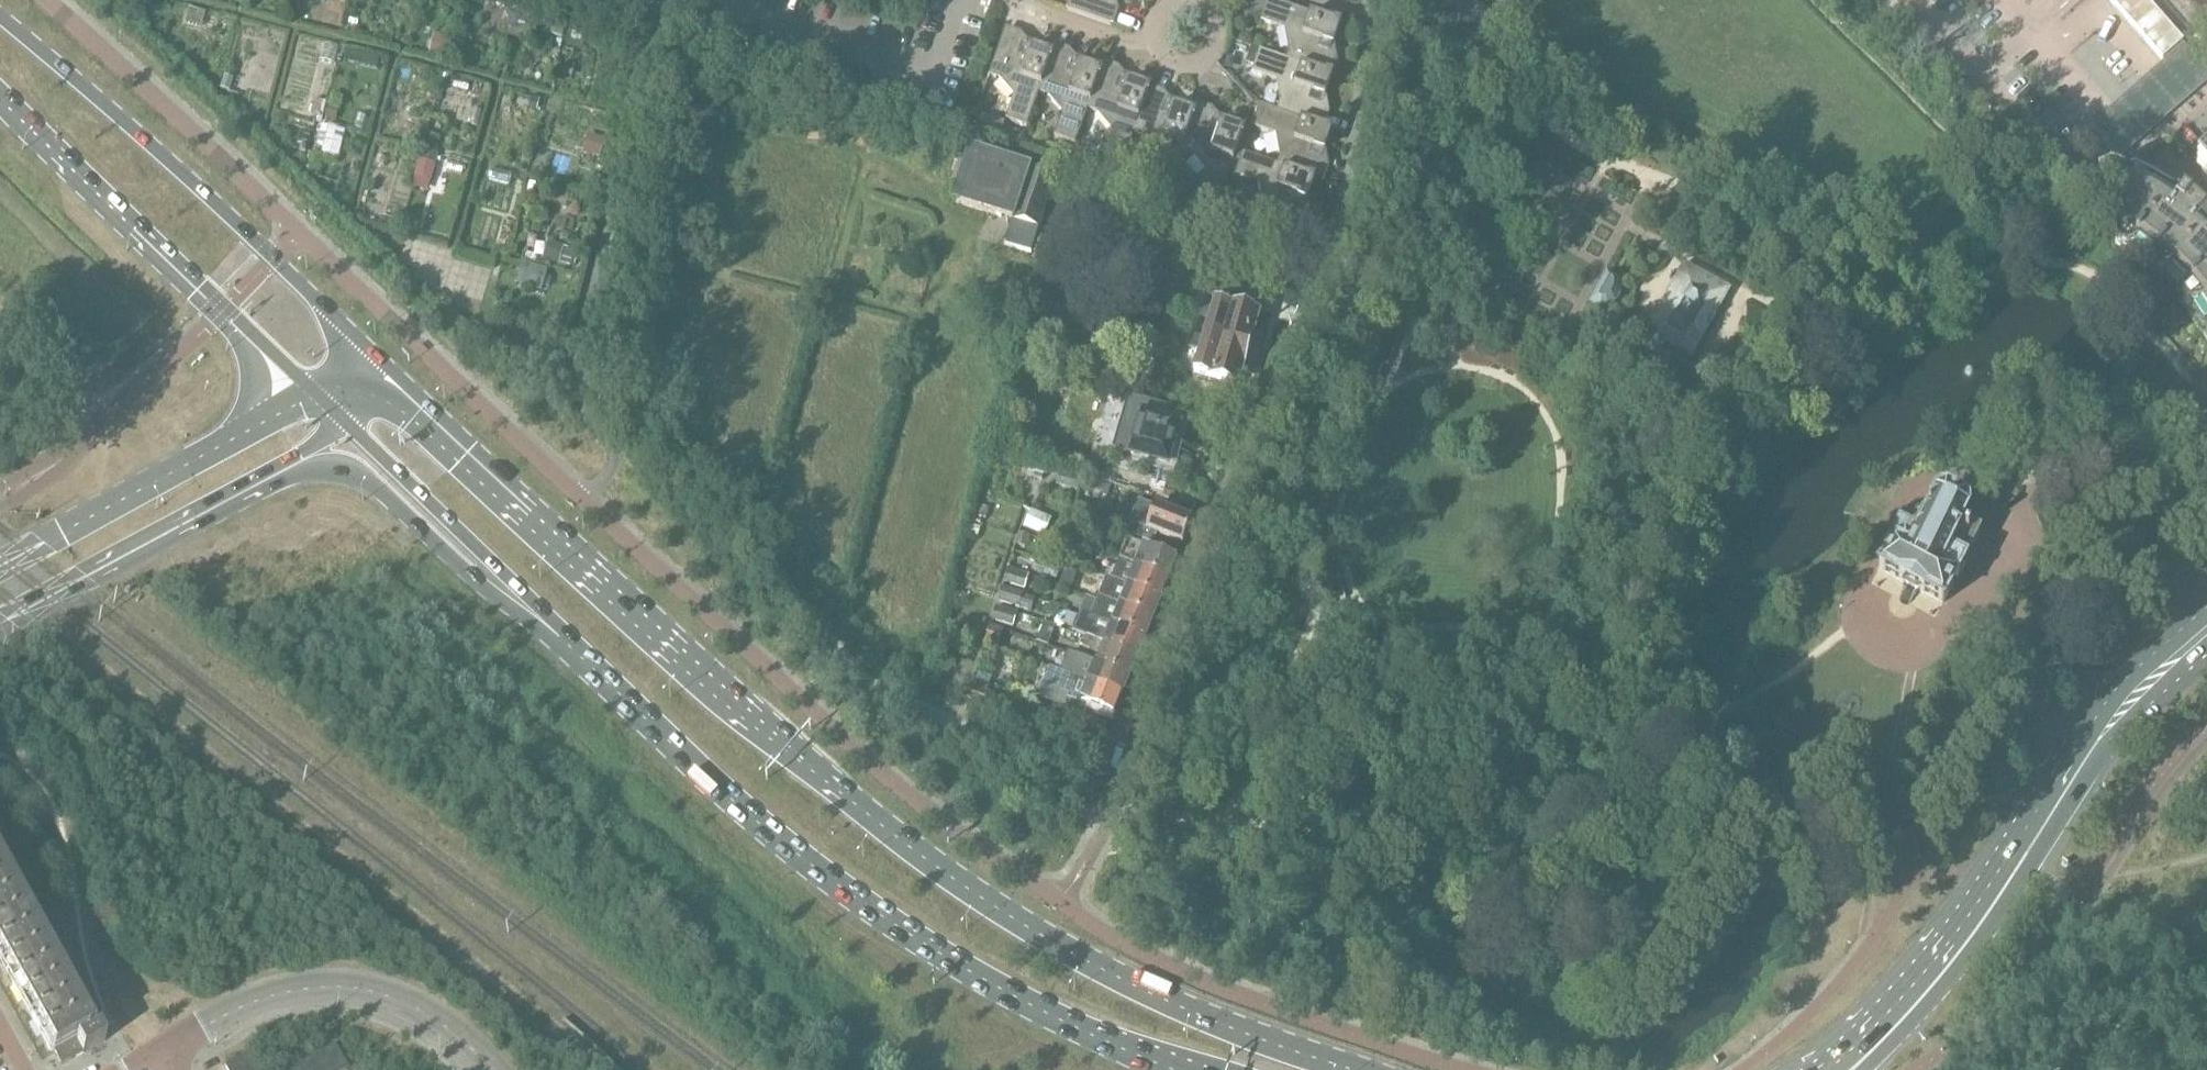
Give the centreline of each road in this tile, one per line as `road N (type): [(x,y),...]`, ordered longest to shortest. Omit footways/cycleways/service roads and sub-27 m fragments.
road 1 (primary): [(1351,1069),(1126,983),(950,878),(807,765),(390,369)]
road 2 (residential): [(1080,868),(1220,516),(1326,331),(1362,226),(1388,0)]
road 3 (track): [(1098,823),(1056,802),(980,741),(868,680),(677,470),(572,372)]
road 4 (primary): [(603,674),(775,838),(912,940),(1083,1035),(1168,1069)]
road 5 (secondary): [(1864,1056),(1926,995),(2127,704),(2206,626)]
road 6 (primary): [(390,369),(0,14)]
road 7 (primary): [(212,505),(312,469),(357,474),(467,577),(603,674)]
road 8 (primary): [(0,98),(315,394)]
road 9 (unclassified): [(491,1069),(454,1031),(416,1008),(347,986),(273,995),(163,1046)]
road 10 (tertiary): [(315,394),(0,566)]
road 11 (primary): [(348,425),(603,674)]
road 12 (tertiary): [(0,624),(212,505)]
road 13 (tertiary): [(212,505),(348,425)]
road 14 (residential): [(1022,5),(1159,48)]
road 15 (residential): [(1159,48),(1180,66),(1216,52),(1218,18),(1185,1)]

